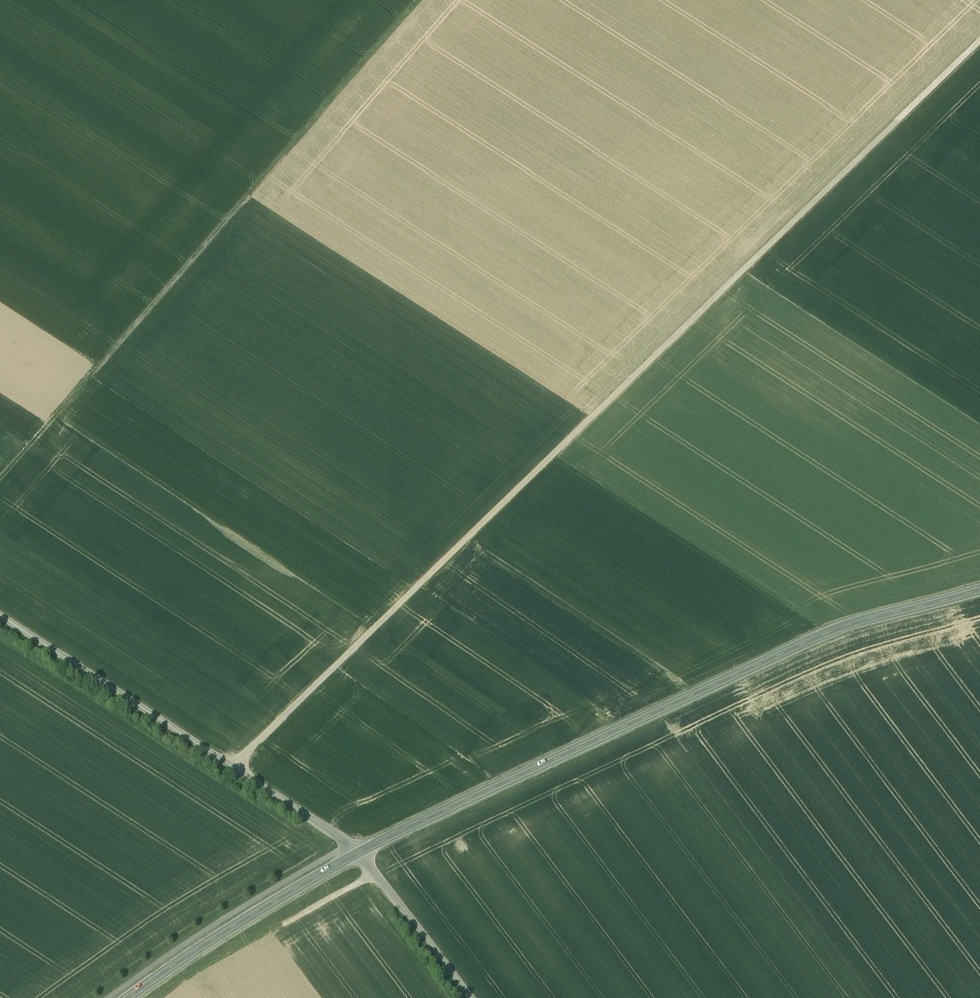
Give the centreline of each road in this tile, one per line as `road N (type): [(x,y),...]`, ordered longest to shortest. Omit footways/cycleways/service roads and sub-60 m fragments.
road 1 (track): [(979,41),(232,767)]
road 2 (secondary): [(979,589),(787,651),(621,736),(427,819),(305,882),(128,997)]
road 3 (track): [(430,0),(0,491)]
road 4 (track): [(0,618),(349,844),(470,997)]

